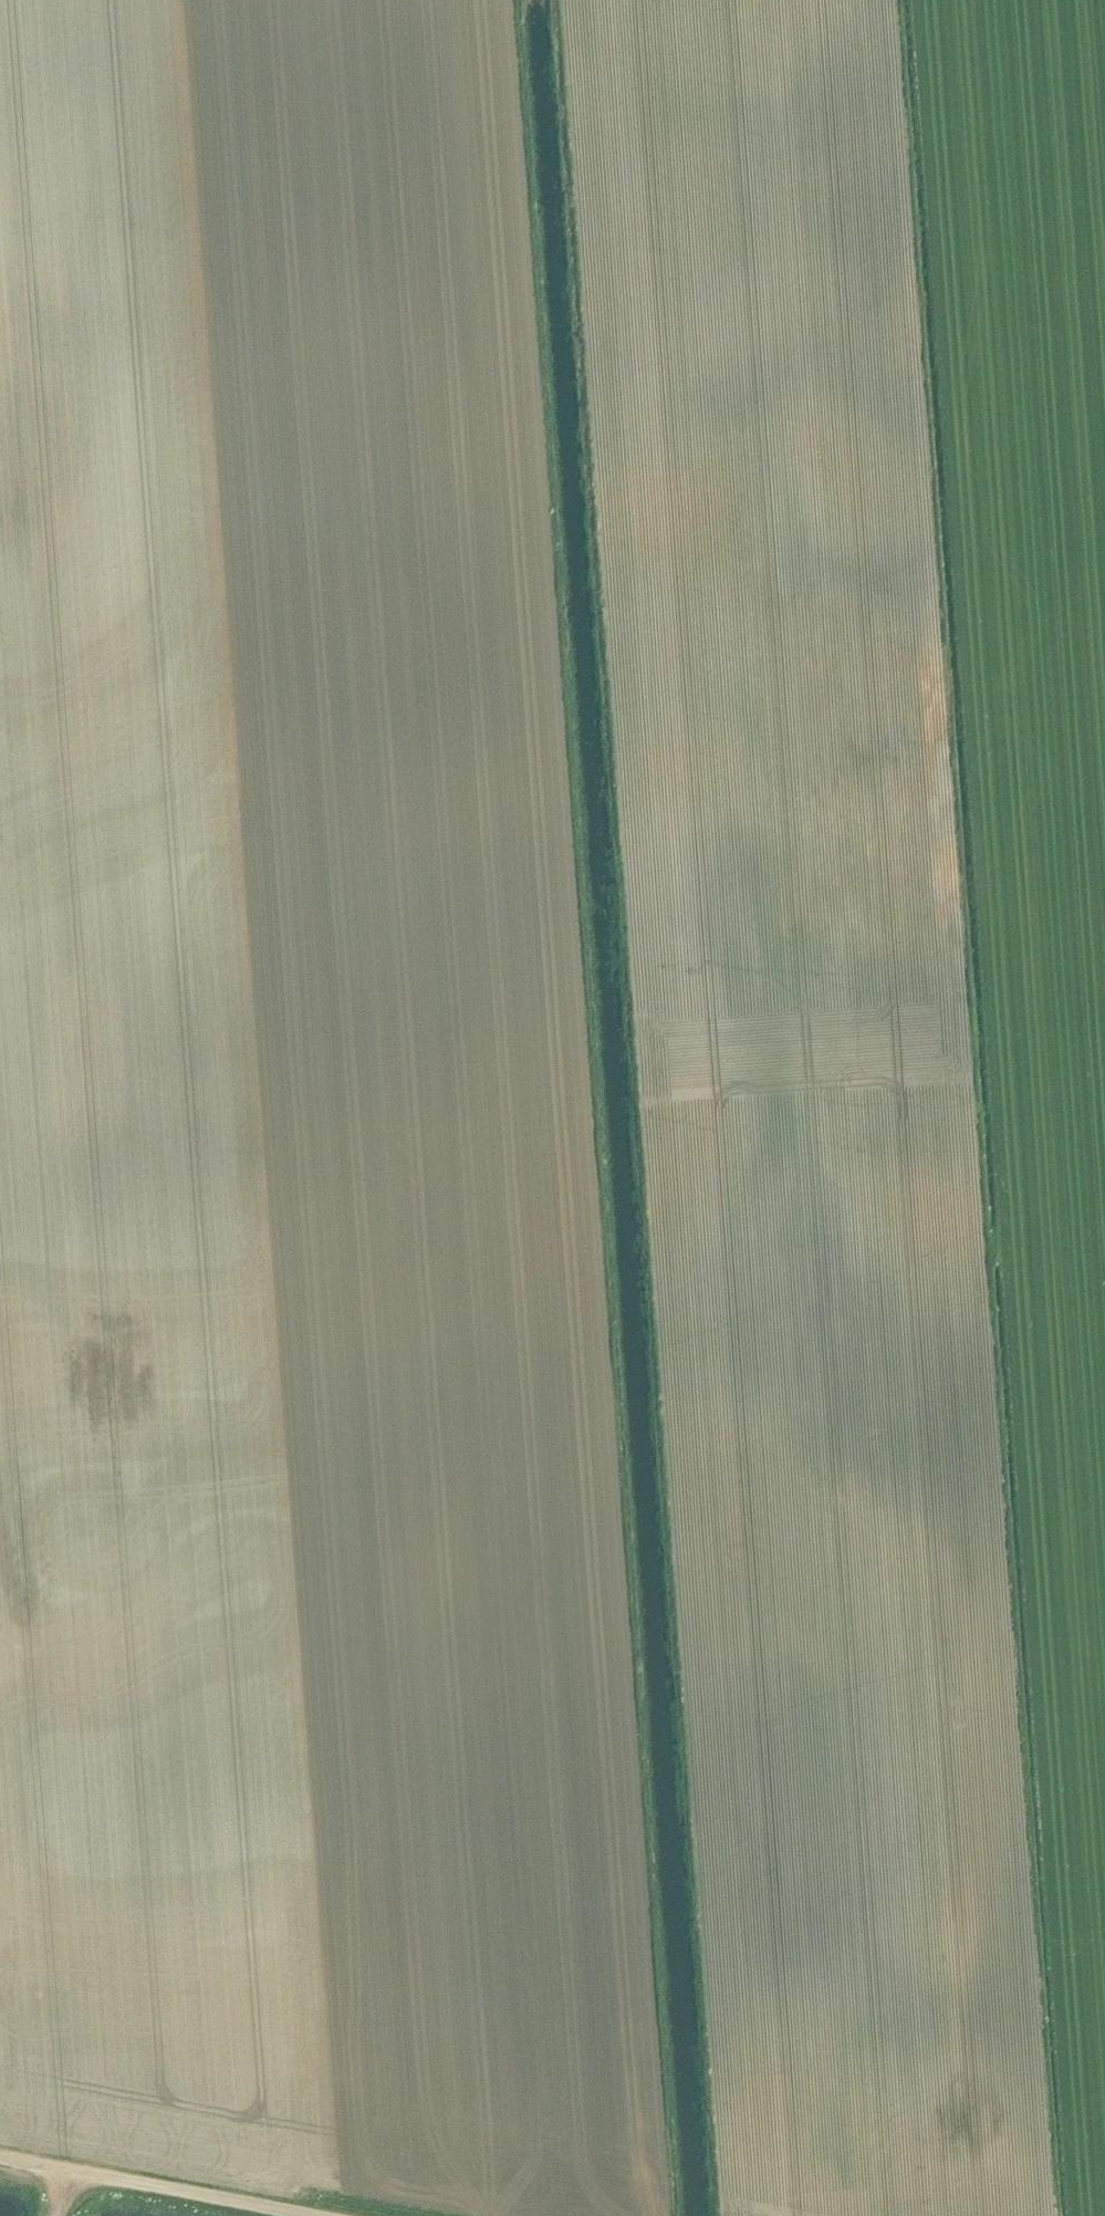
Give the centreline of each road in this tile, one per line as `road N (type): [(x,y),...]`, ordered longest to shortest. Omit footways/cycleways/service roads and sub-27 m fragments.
road 1 (unclassified): [(298,2215),(0,2161)]

